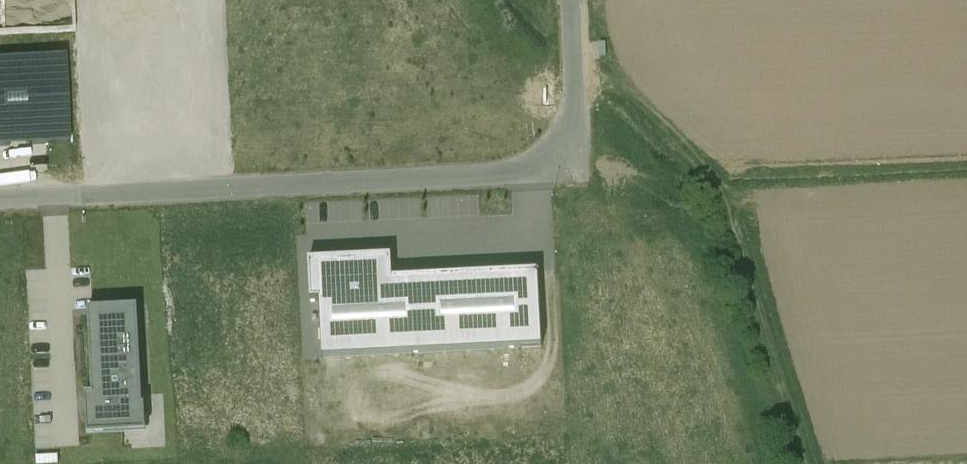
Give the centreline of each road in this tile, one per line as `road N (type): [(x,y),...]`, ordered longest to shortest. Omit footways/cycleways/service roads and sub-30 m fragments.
road 1 (unclassified): [(572,0),(565,126),(551,147),(519,168),(0,202)]
road 2 (track): [(802,463),(711,180),(574,59)]

